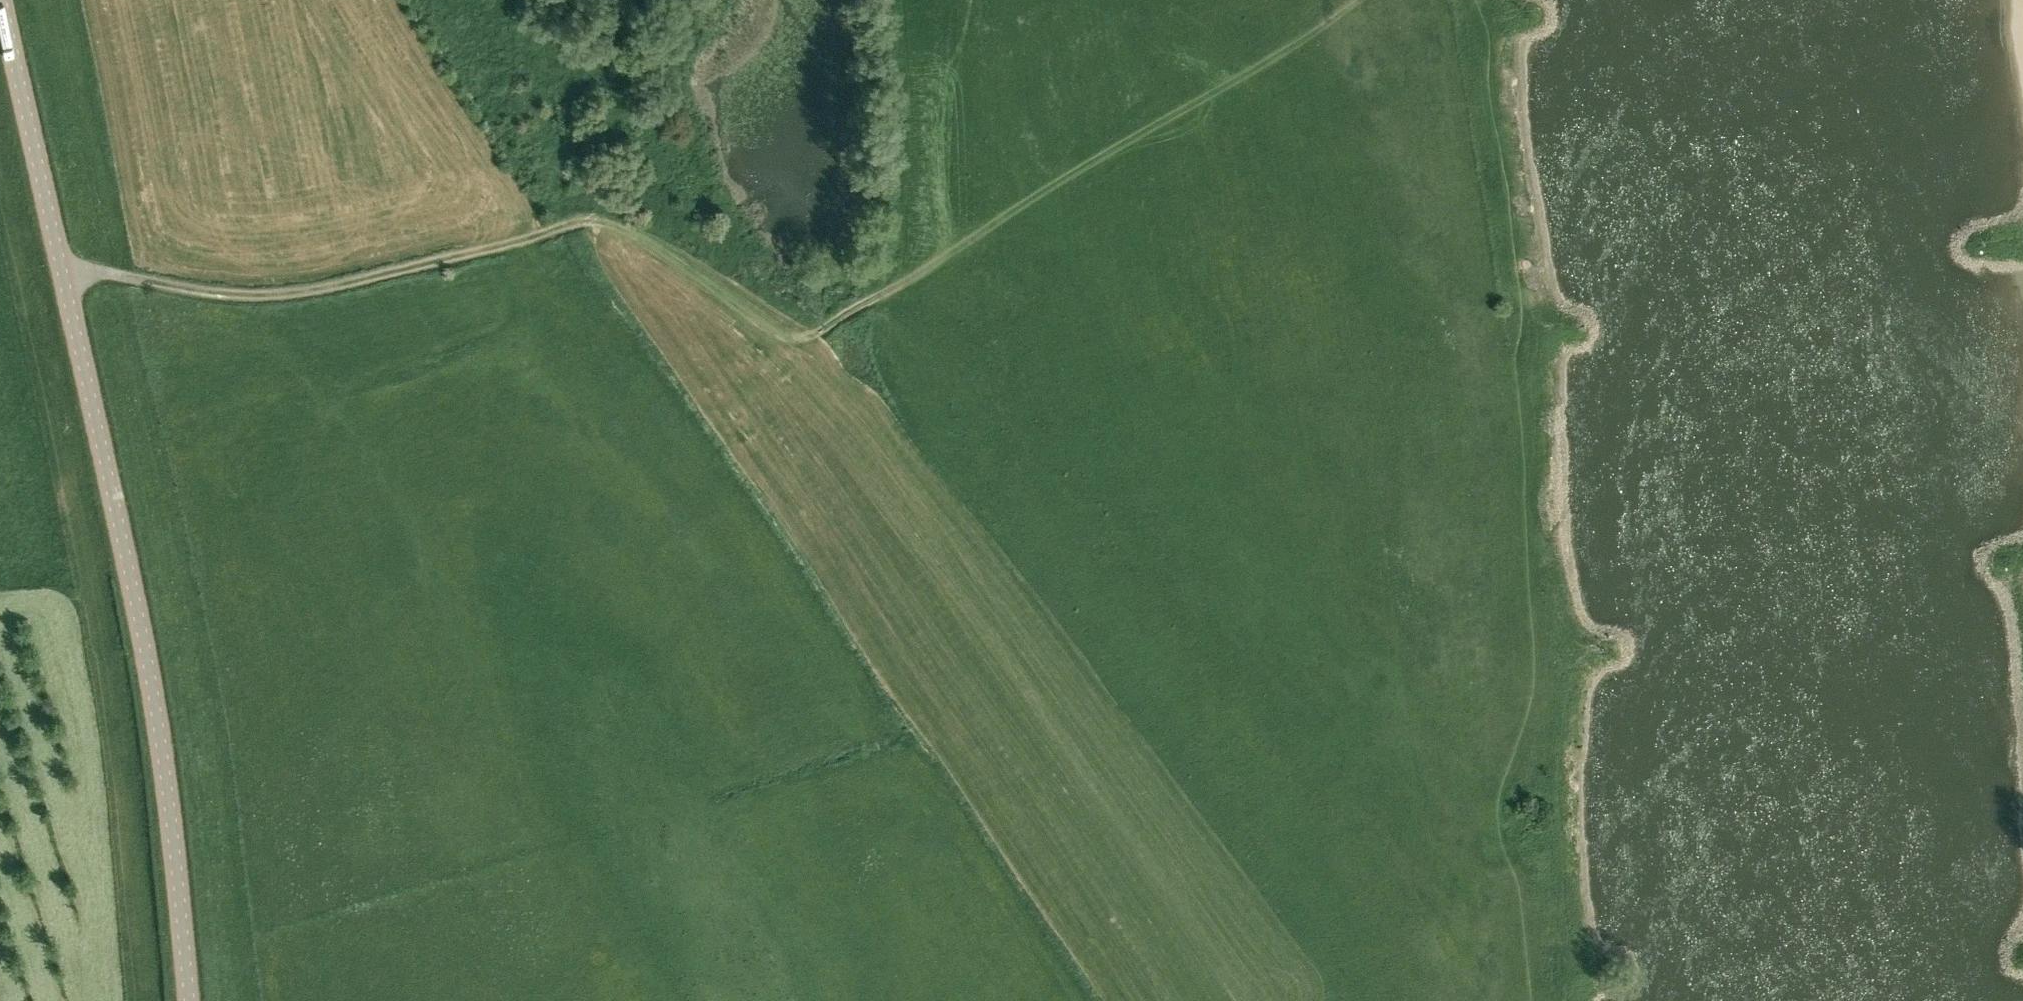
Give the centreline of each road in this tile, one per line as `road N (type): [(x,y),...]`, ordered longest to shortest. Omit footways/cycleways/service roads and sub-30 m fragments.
road 1 (tertiary): [(189,1000),(146,657),(2,0)]
road 2 (track): [(61,268),(236,294),(280,293),(598,221),(687,260)]

